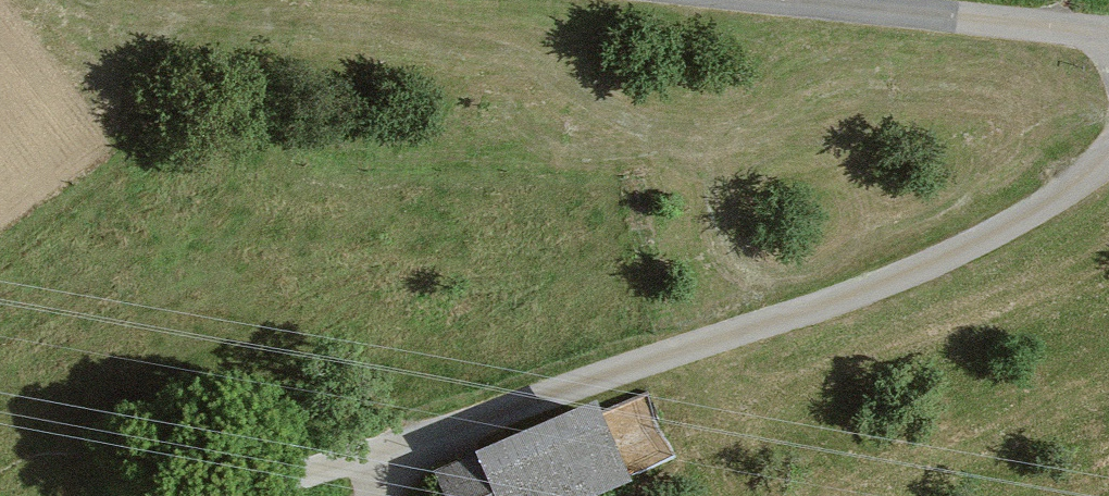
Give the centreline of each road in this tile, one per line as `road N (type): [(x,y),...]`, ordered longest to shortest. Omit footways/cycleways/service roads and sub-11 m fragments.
road 1 (track): [(286,495),(965,270),(1081,204),(1108,175)]
road 2 (unclassified): [(1108,43),(681,0)]

